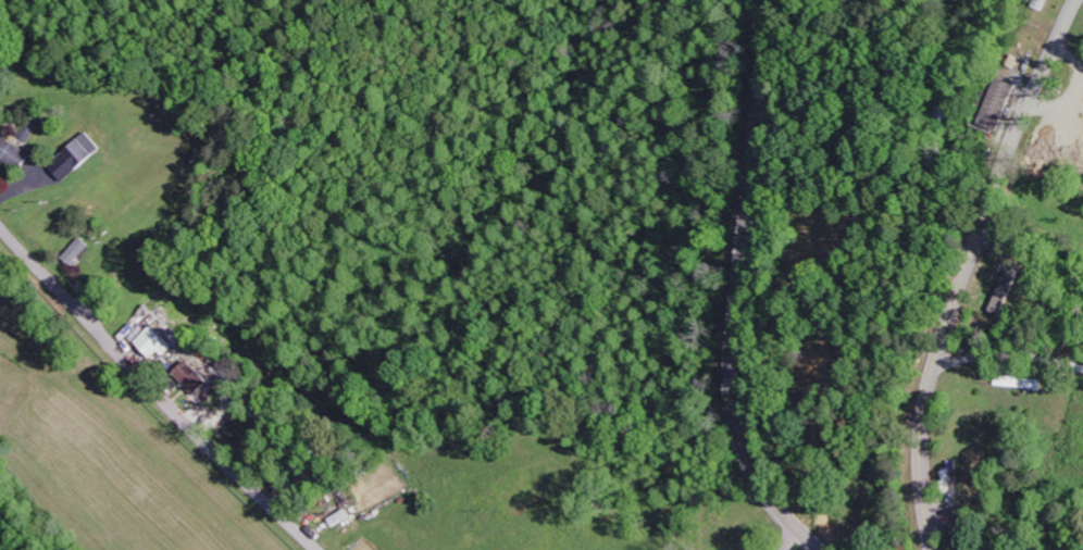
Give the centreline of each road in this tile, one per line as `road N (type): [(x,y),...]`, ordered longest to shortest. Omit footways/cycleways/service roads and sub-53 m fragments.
road 1 (tertiary): [(932,549),(922,447),(937,354),(1032,99),(1080,0)]
road 2 (secondary): [(820,549),(771,498),(735,415),(752,111),(767,0)]
road 3 (residential): [(320,549),(175,414),(0,226)]

